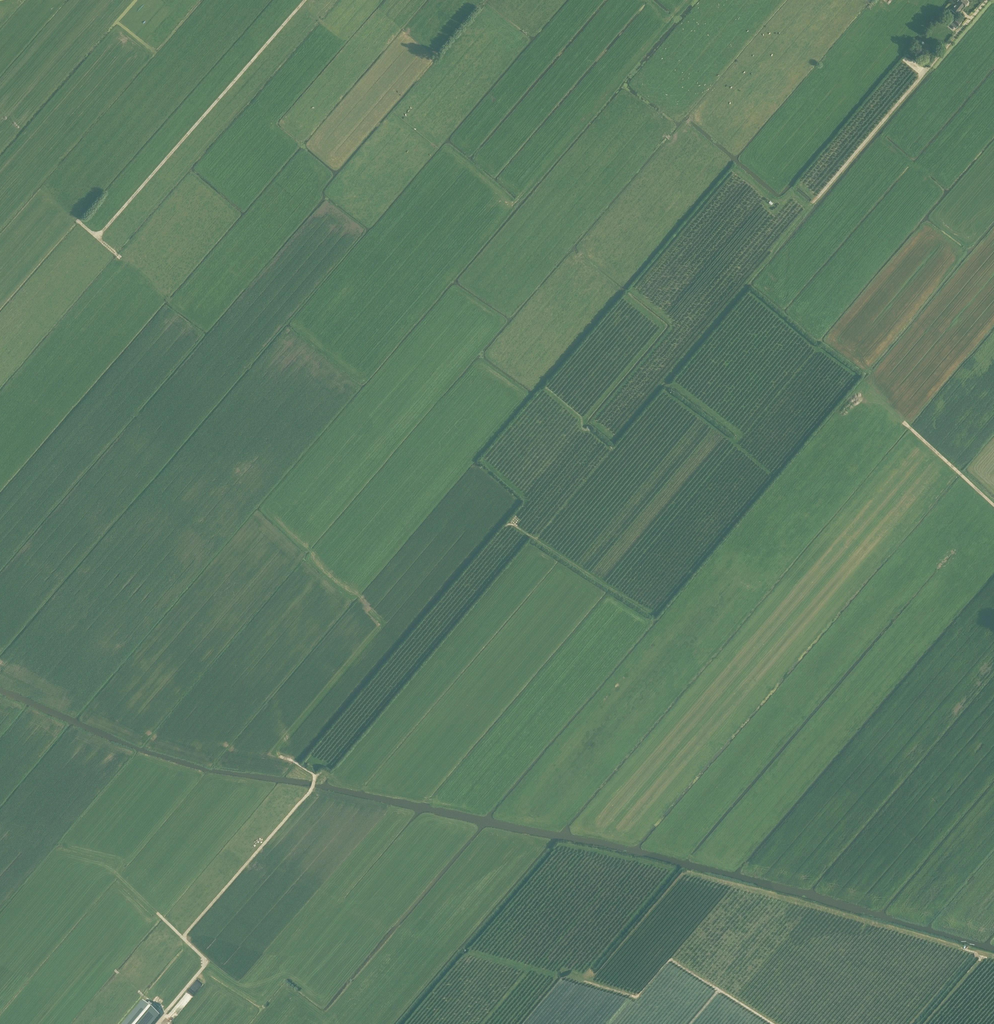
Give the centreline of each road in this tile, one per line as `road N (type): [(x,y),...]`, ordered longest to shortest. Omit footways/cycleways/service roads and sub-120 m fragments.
road 1 (track): [(156,1023),(207,963),(183,937),(310,786),(314,772),(295,758)]
road 2 (track): [(78,217),(100,234),(305,0)]
road 3 (track): [(872,367),(908,421),(993,500)]

